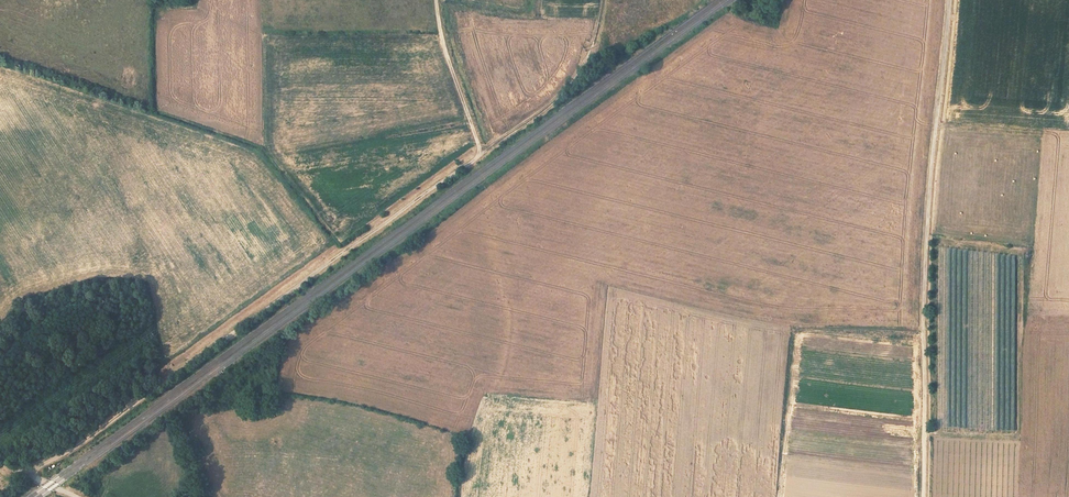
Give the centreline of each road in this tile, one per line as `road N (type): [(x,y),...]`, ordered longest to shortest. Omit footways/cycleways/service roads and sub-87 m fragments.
road 1 (track): [(23,473),(68,451),(481,153),(436,0)]
road 2 (track): [(923,496),(929,191),(949,0)]
road 3 (track): [(604,0),(592,50),(572,82),(481,153)]

